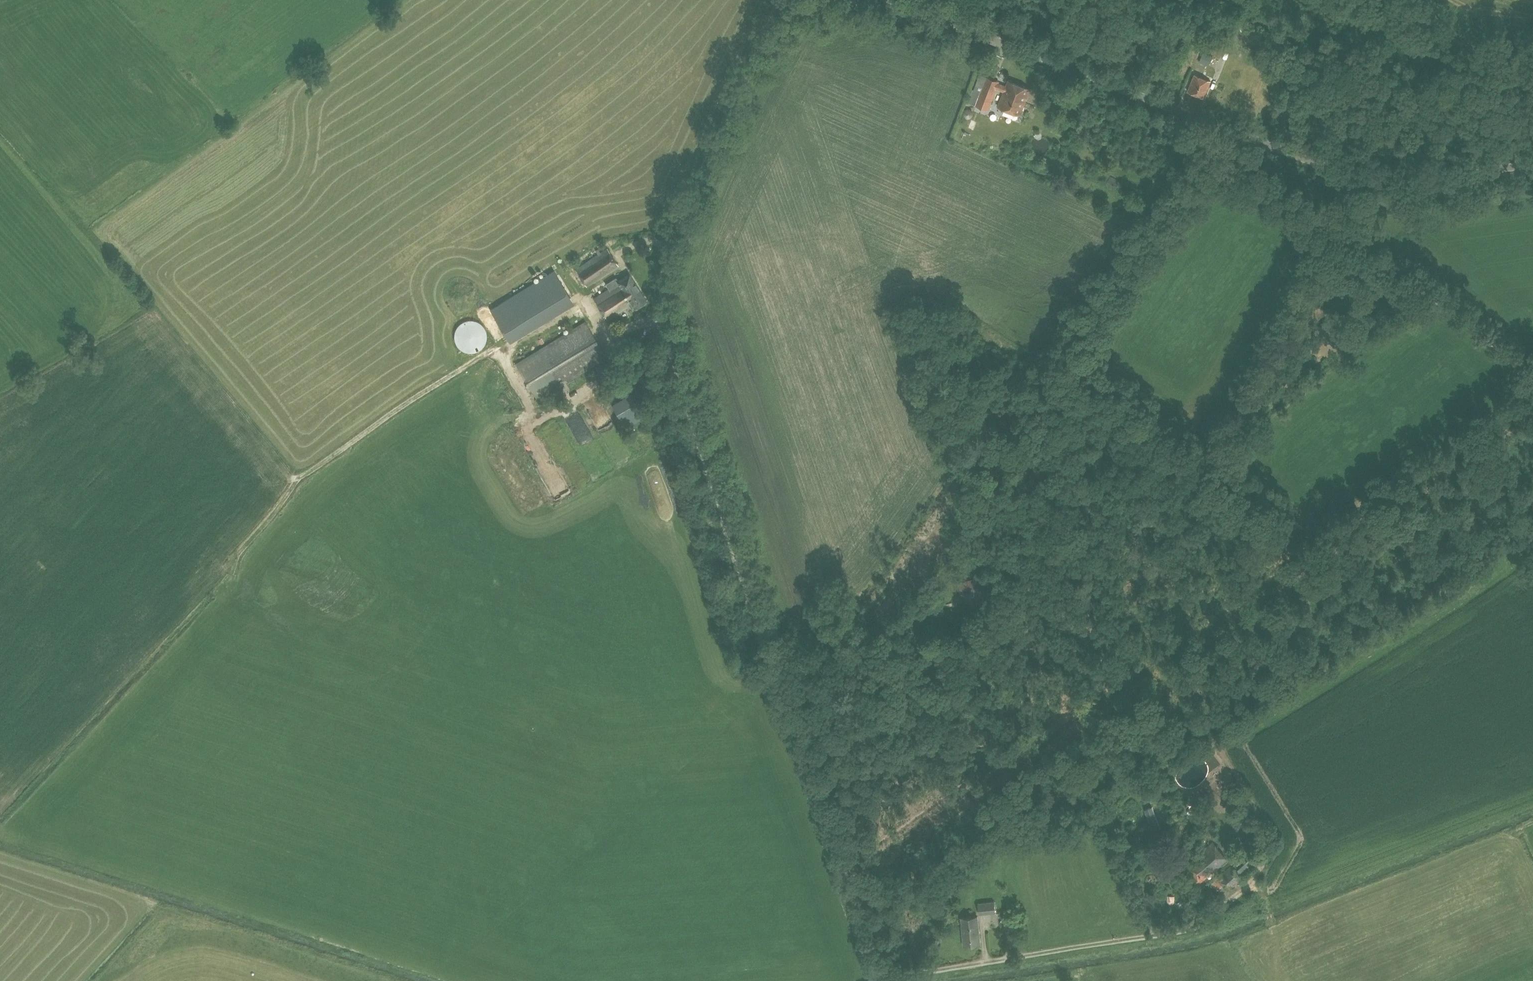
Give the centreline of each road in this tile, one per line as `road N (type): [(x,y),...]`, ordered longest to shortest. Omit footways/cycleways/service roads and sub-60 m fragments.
road 1 (unclassified): [(876,980),(664,315),(665,271),(683,212),(781,0)]
road 2 (unclassified): [(1532,163),(1394,183),(1359,177),(891,0)]

